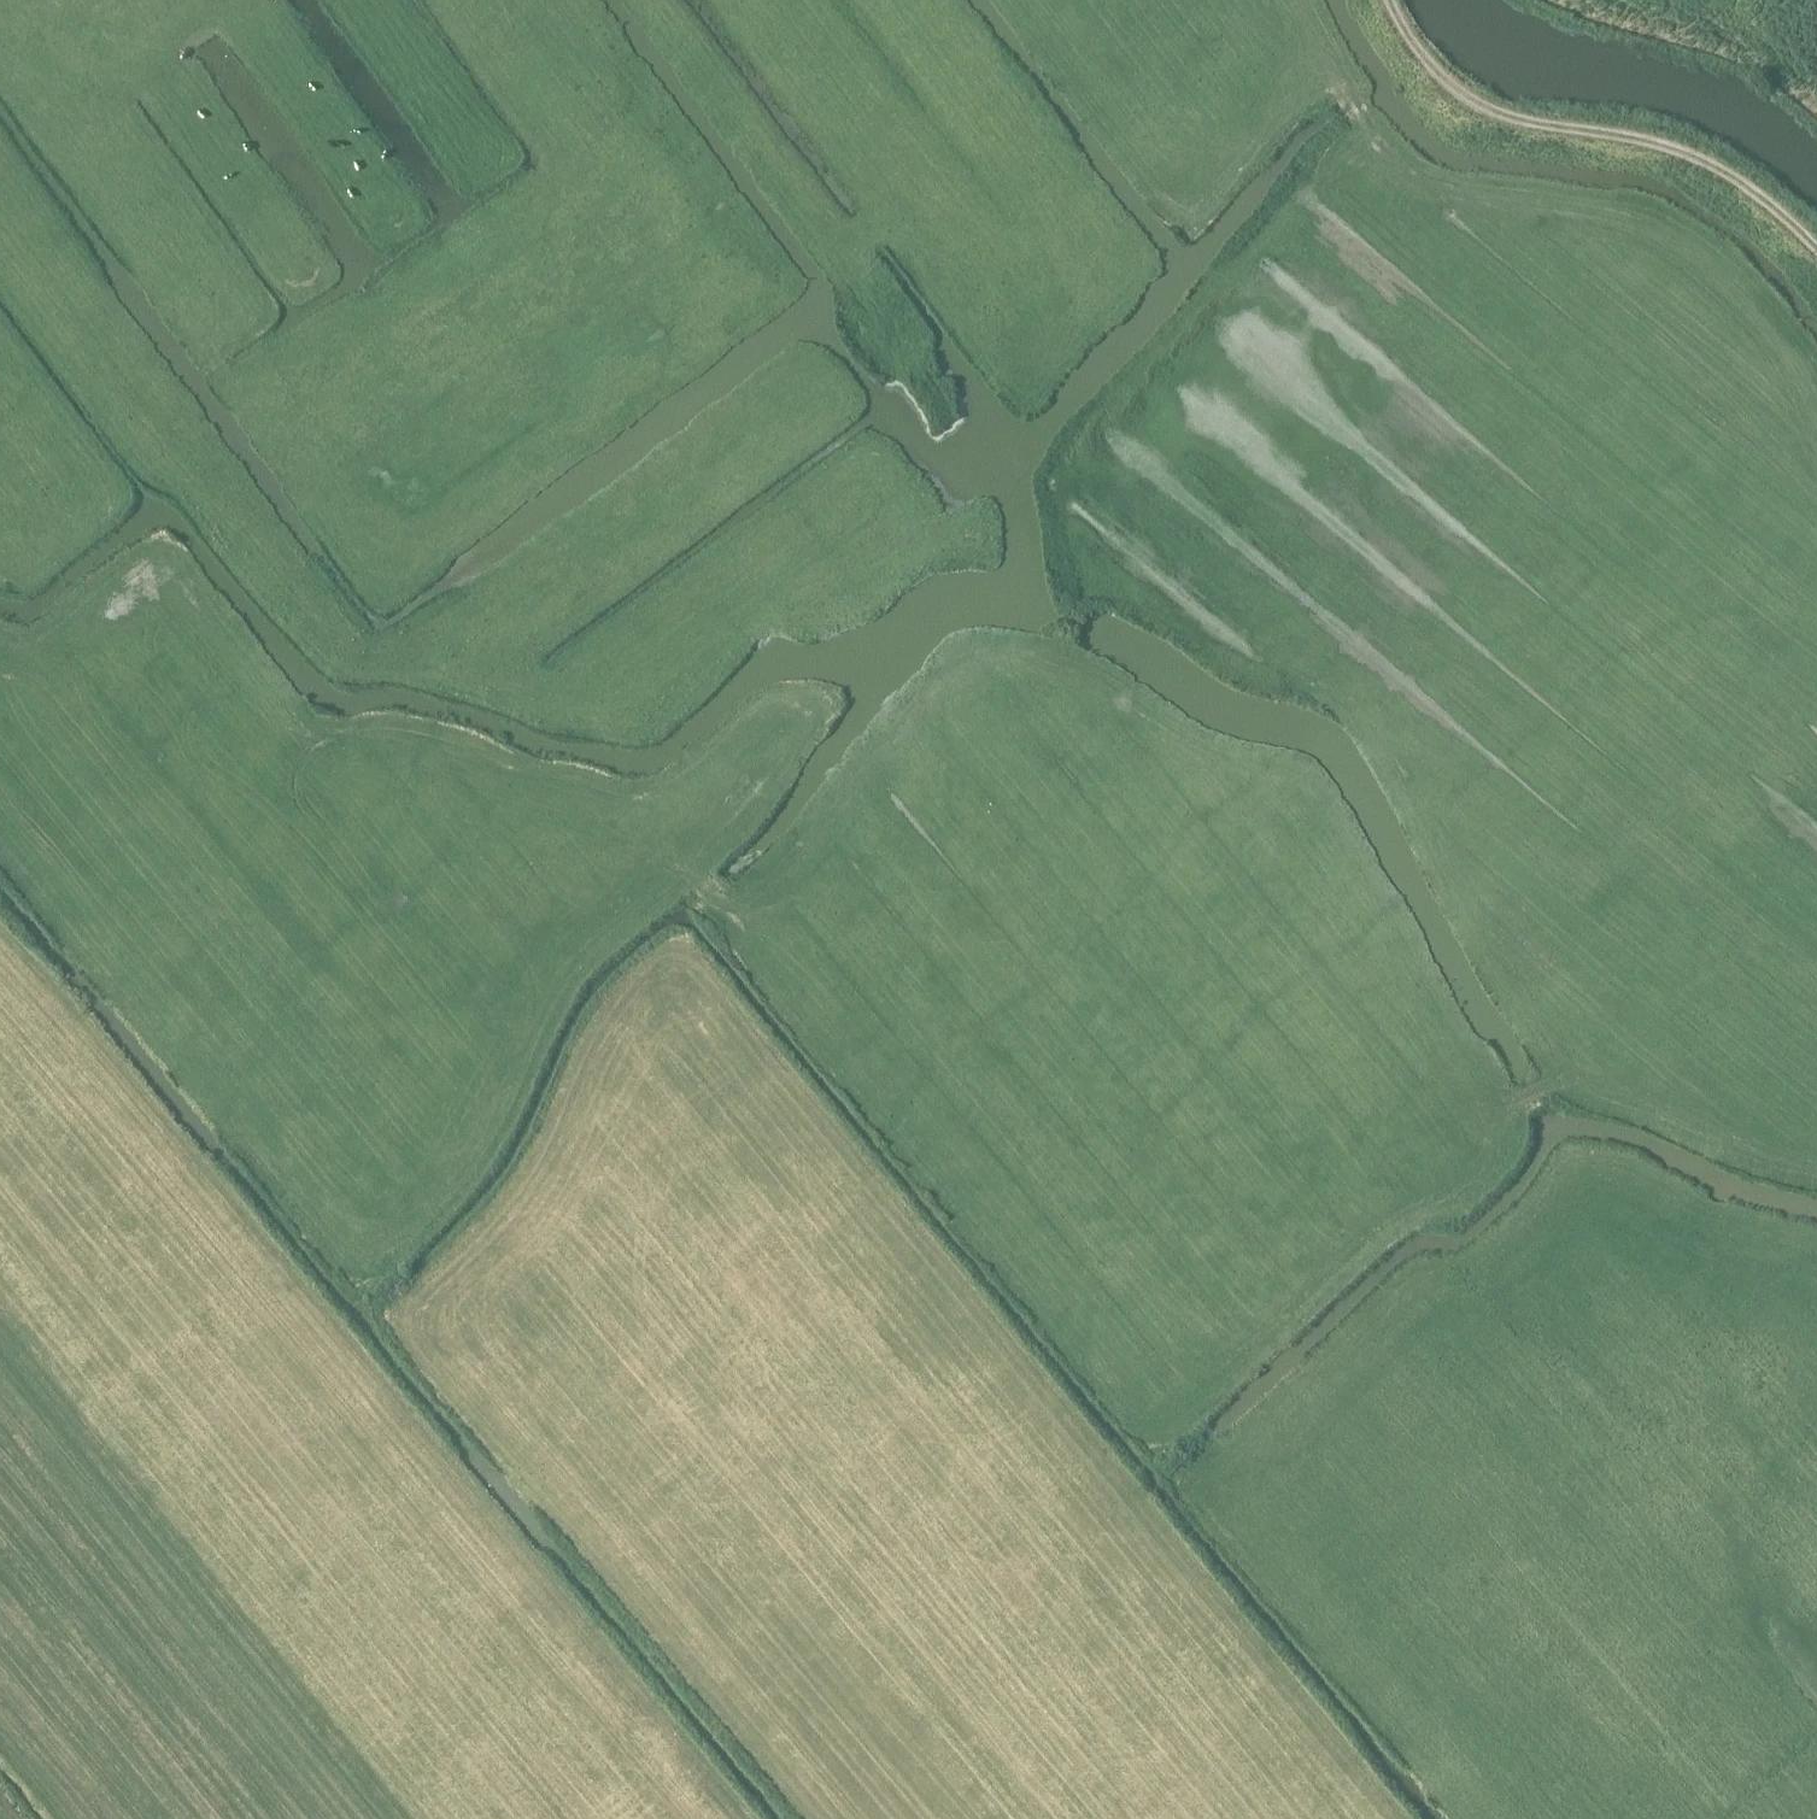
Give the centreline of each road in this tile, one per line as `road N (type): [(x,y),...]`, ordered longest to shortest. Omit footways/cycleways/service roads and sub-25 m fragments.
road 1 (track): [(1816,247),(1754,191),(1681,149),(1511,117),(1480,104),(1429,65),(1389,0)]

